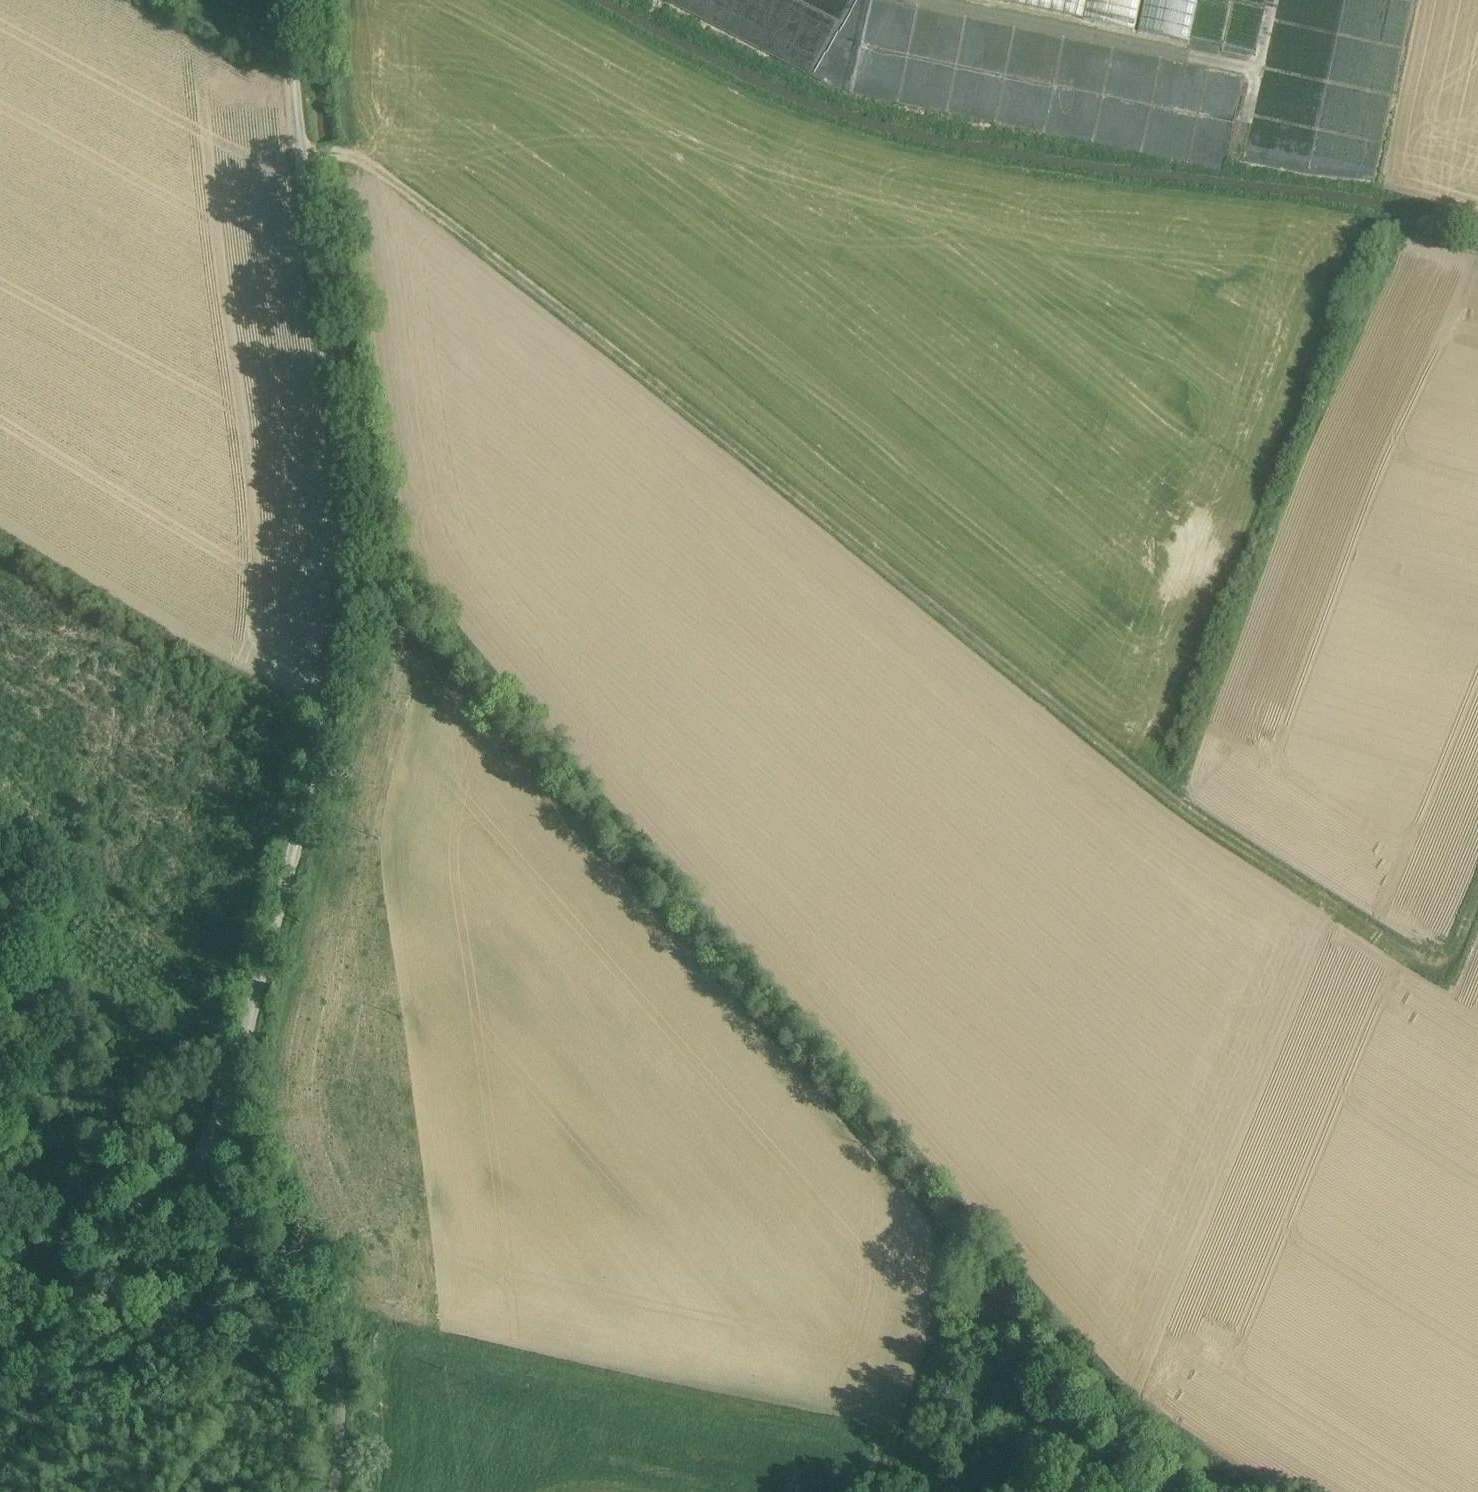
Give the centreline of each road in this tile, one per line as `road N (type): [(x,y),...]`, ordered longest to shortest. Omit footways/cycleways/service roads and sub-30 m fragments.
road 1 (unclassified): [(0,1385),(101,1287),(198,1154),(229,1084),(326,770),(353,603),(355,519),(286,0)]
road 2 (track): [(301,152),(350,152),(513,264),(1159,780),(1417,954),(1433,960),(1460,949),(1477,911)]

